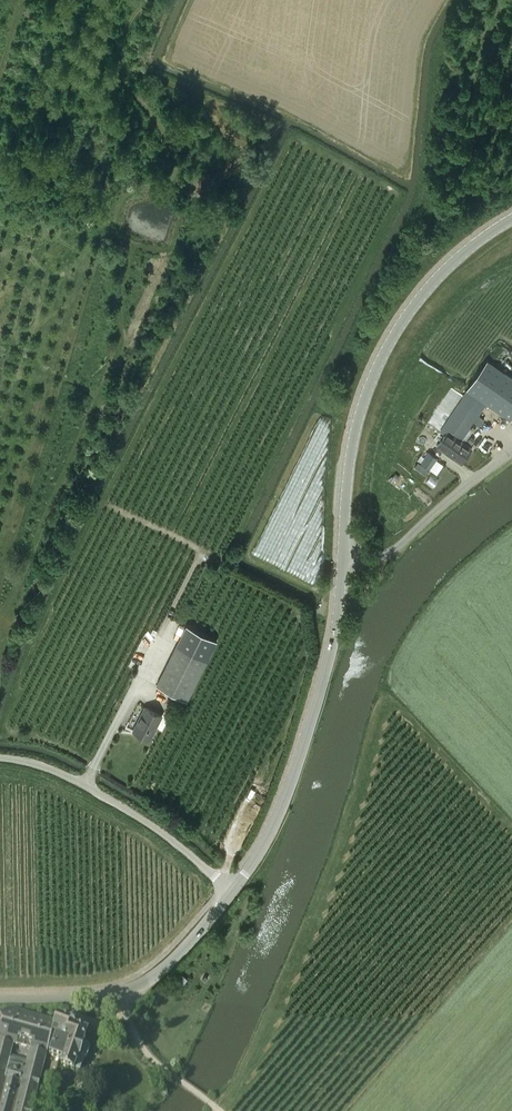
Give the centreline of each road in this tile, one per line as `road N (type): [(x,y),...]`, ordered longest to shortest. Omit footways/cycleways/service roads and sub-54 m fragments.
road 1 (unclassified): [(342,556),(356,423),(388,344),(422,292),(511,218)]
road 2 (unclassified): [(233,892),(277,816),(319,704),(342,556)]
road 3 (unclassified): [(0,1001),(83,1000),(132,990),(179,955),(233,892)]
road 4 (unclassified): [(233,892),(139,818),(82,785),(0,758)]
road 5 (unclassified): [(342,556),(393,551),(511,452)]
road 6 (track): [(218,1110),(145,1054),(116,996)]

